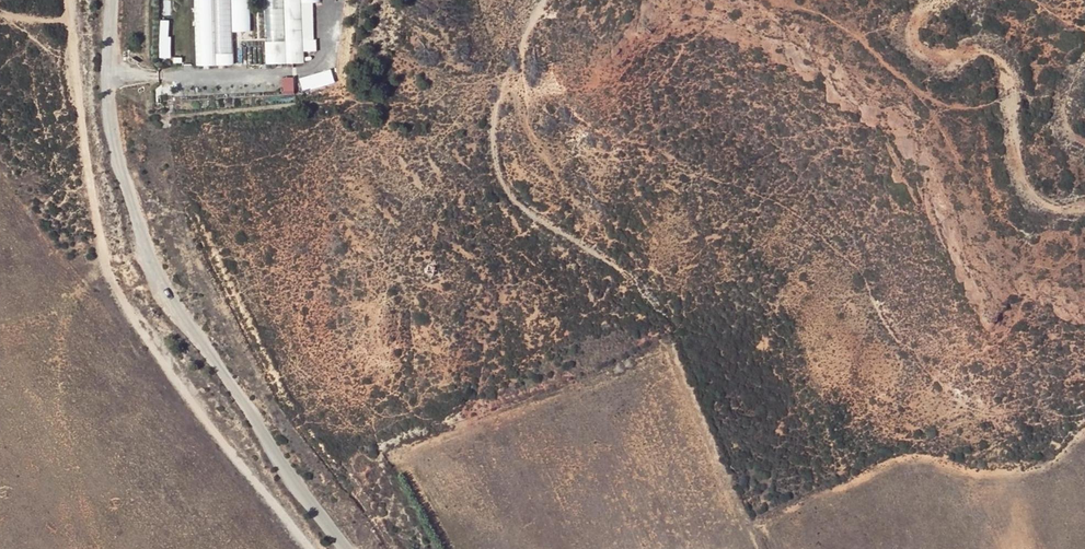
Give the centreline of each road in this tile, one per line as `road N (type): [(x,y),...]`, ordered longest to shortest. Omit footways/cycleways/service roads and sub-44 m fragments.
road 1 (track): [(68,0),(115,295),(306,548)]
road 2 (unclassified): [(112,0),(111,124),(155,280),(346,548)]

